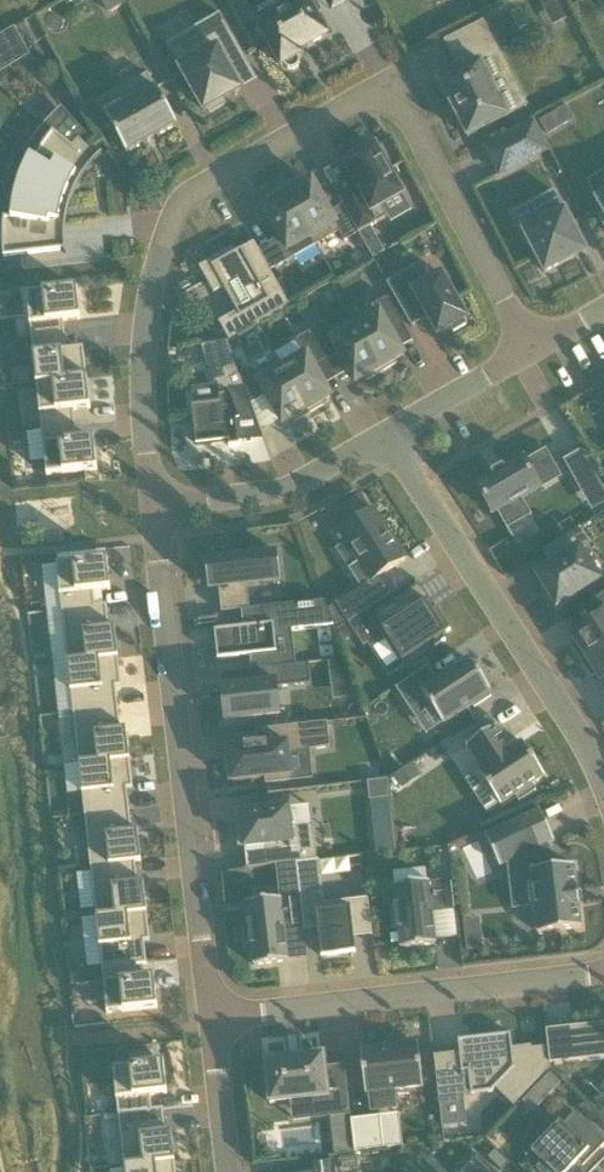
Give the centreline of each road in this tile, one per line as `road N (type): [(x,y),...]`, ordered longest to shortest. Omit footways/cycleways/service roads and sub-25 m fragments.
road 1 (residential): [(152,507),(145,329),(175,214),(199,186),(351,104),(372,95),(401,105),(533,352)]
road 2 (residential): [(211,1020),(152,507)]
road 3 (residential): [(384,434),(574,727),(603,787)]
road 4 (residential): [(603,972),(211,1020)]
road 5 (residential): [(152,507),(286,489),(384,434)]
road 6 (residential): [(384,434),(533,352)]
road 7 (residential): [(229,1171),(211,1020)]

